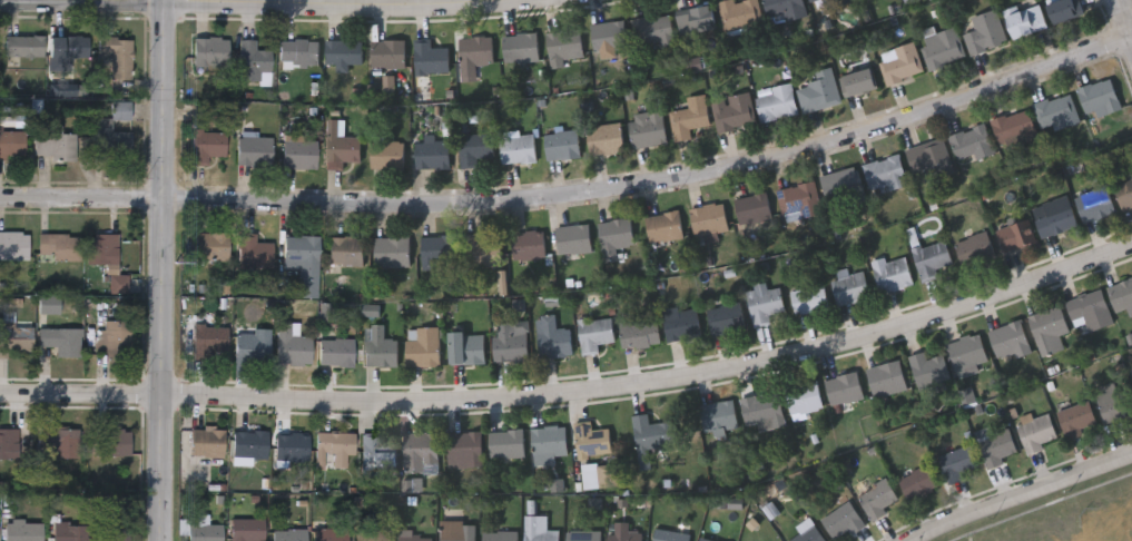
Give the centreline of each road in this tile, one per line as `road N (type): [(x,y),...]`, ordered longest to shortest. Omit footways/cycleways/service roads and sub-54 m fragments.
road 1 (residential): [(0,201),(451,209),(614,194),(778,166),(924,126),(1131,47)]
road 2 (residential): [(0,396),(453,403),(580,395),(755,363),(961,305),(1131,241)]
road 3 (tertiary): [(0,2),(567,0)]
road 4 (tertiary): [(159,540),(161,0)]
road 5 (residential): [(922,540),(1131,458)]

